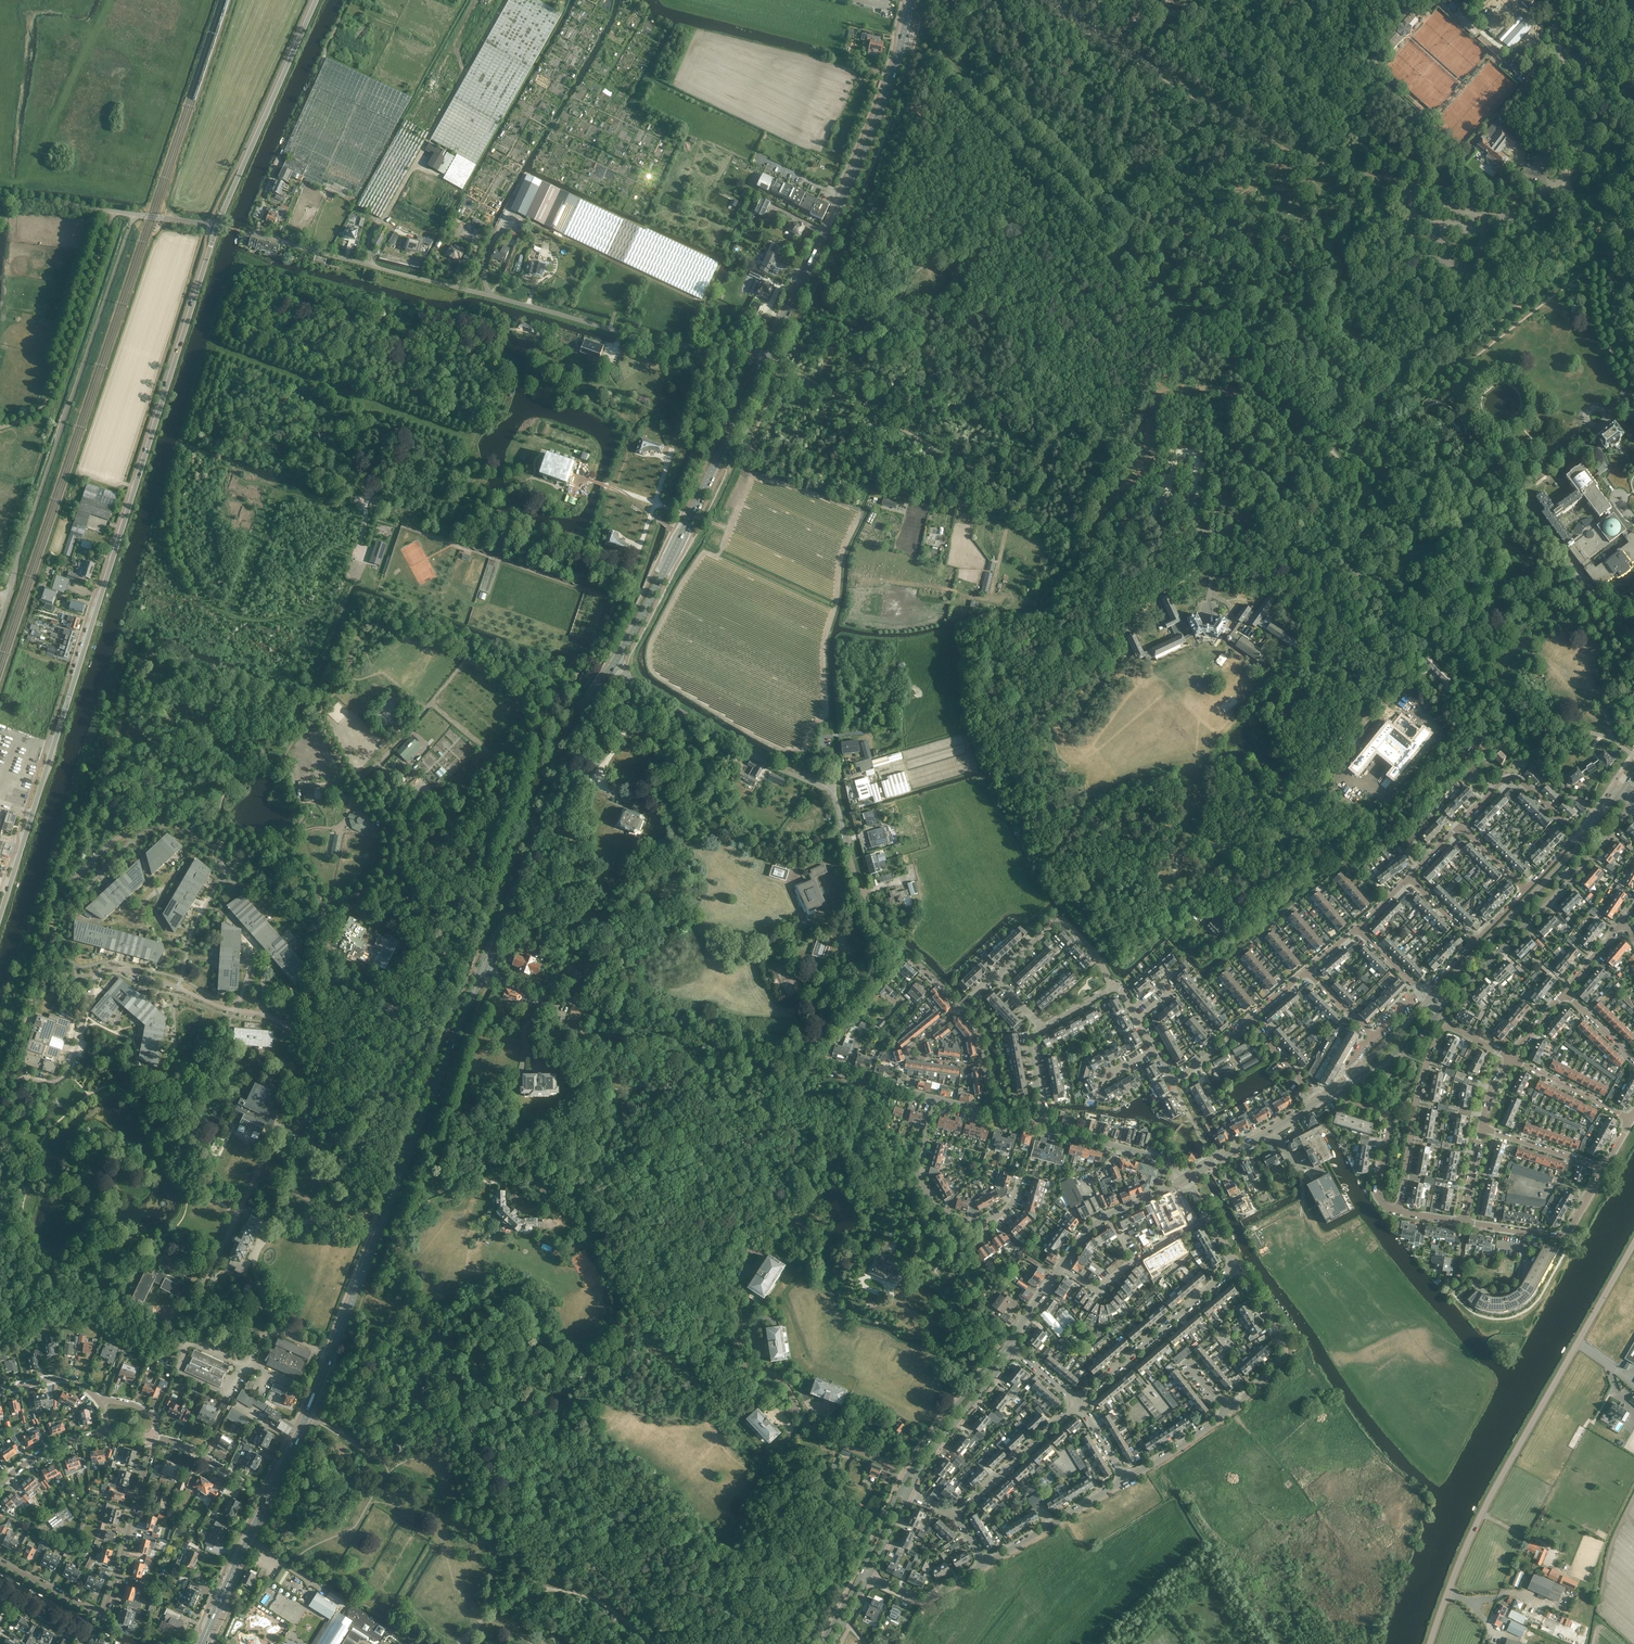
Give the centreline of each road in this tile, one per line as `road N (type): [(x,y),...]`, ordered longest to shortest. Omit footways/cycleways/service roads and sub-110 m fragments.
road 1 (tertiary): [(0,917),(217,226)]
road 2 (primary): [(267,1500),(481,972)]
road 3 (unclassified): [(768,357),(640,341),(245,233)]
road 4 (tertiary): [(935,1098),(481,972)]
road 5 (tertiary): [(1431,1643),(1483,1515),(1633,1244)]
road 6 (unclassified): [(0,622),(134,214)]
road 7 (unclassified): [(1416,184),(1299,156),(1046,0)]
road 8 (primary): [(768,357),(884,103),(912,0)]
road 9 (track): [(789,369),(754,435),(760,450),(994,510),(1009,507)]
road 10 (primary): [(613,666),(768,357)]
road 11 (primary): [(481,972),(584,710),(613,666)]
road 12 (unclassified): [(848,850),(825,790),(718,738),(621,670)]
road 13 (residential): [(0,1562),(105,1611),(153,1436)]
road 14 (tertiary): [(1442,1009),(1565,884),(1633,797)]
road 15 (track): [(383,490),(616,570),(638,556)]
road 16 (unclassified): [(0,429),(31,419),(49,401),(115,211)]
road 17 (tertiary): [(217,226),(316,0)]
road 18 (tertiary): [(1584,839),(1431,999)]
road 19 (track): [(836,394),(995,480),(1009,507)]
road 20 (residential): [(1076,1400),(1236,1265)]
road 21 (residential): [(1398,1211),(1422,1075),(1446,1027),(1456,1028)]
road 22 (residential): [(960,1009),(877,929),(848,850)]
road 23 (unclassified): [(1563,0),(1555,29),(1571,141),(1563,183)]
road 24 (residential): [(1228,1412),(1278,1366),(1284,1349),(1236,1265)]
road 25 (residential): [(1603,1168),(1562,1236),(1464,1222)]
road 26 (residential): [(997,978),(1061,921),(1115,986)]
road 27 (residential): [(954,1516),(1076,1400)]
road 28 (residential): [(985,1222),(944,1212),(918,1172),(935,1098)]
road 29 (residential): [(986,1565),(1124,1476)]
road 30 (residential): [(1398,1211),(1379,1191),(1386,1116),(1354,1106),(1335,1089)]
road 31 (primary): [(201,1643),(267,1500)]
road 32 (tertiary): [(1006,1349),(909,1472)]
road 33 (tertiary): [(1186,1178),(1156,1158),(1040,1127)]
road 34 (residential): [(1461,825),(1505,781),(1517,780),(1578,834)]
road 35 (tertiary): [(916,1476),(1006,1349)]
road 36 (unclassified): [(1416,184),(1510,196),(1563,183)]
road 37 (residential): [(1109,1216),(1134,1258),(1100,1290),(1060,1265)]
road 38 (residential): [(1630,1120),(1511,1058)]
road 39 (residential): [(868,1577),(924,1600),(986,1565)]
road 40 (residential): [(153,1436),(205,1458),(267,1500)]
road 41 (residential): [(1603,1168),(1482,1128)]
road 42 (tertiary): [(1210,1164),(1320,1100)]
road 43 (unclassified): [(1633,287),(1563,183)]
road 44 (residential): [(1124,1476),(1228,1412)]

